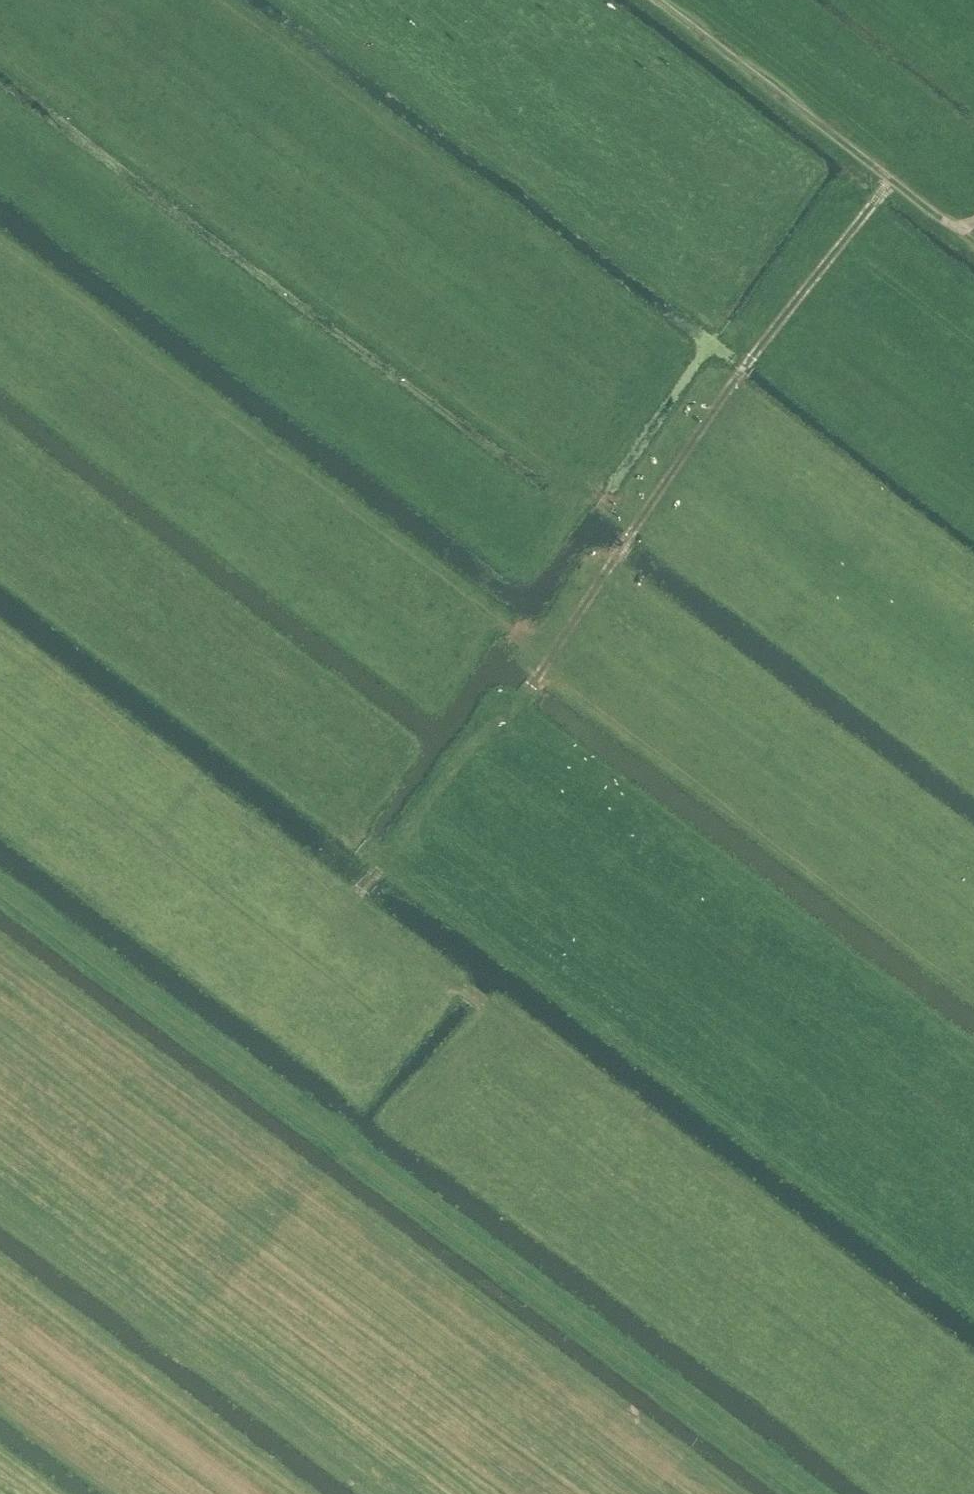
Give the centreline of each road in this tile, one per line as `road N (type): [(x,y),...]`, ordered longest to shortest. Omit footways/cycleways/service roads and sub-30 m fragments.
road 1 (track): [(807,1493),(0,886)]
road 2 (track): [(900,187),(631,536),(529,716),(359,914)]
road 3 (track): [(971,245),(652,0)]

